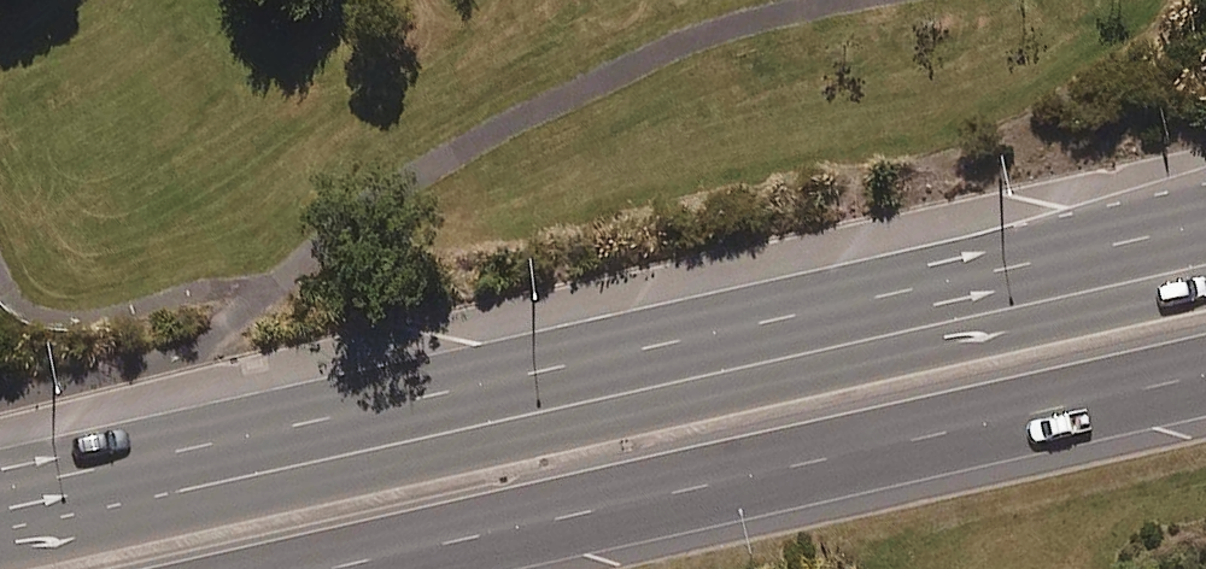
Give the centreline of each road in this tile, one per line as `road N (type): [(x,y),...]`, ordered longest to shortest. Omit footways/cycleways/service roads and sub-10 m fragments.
road 1 (trunk): [(0,514),(504,393),(1205,242)]
road 2 (trunk): [(1205,366),(306,568)]

